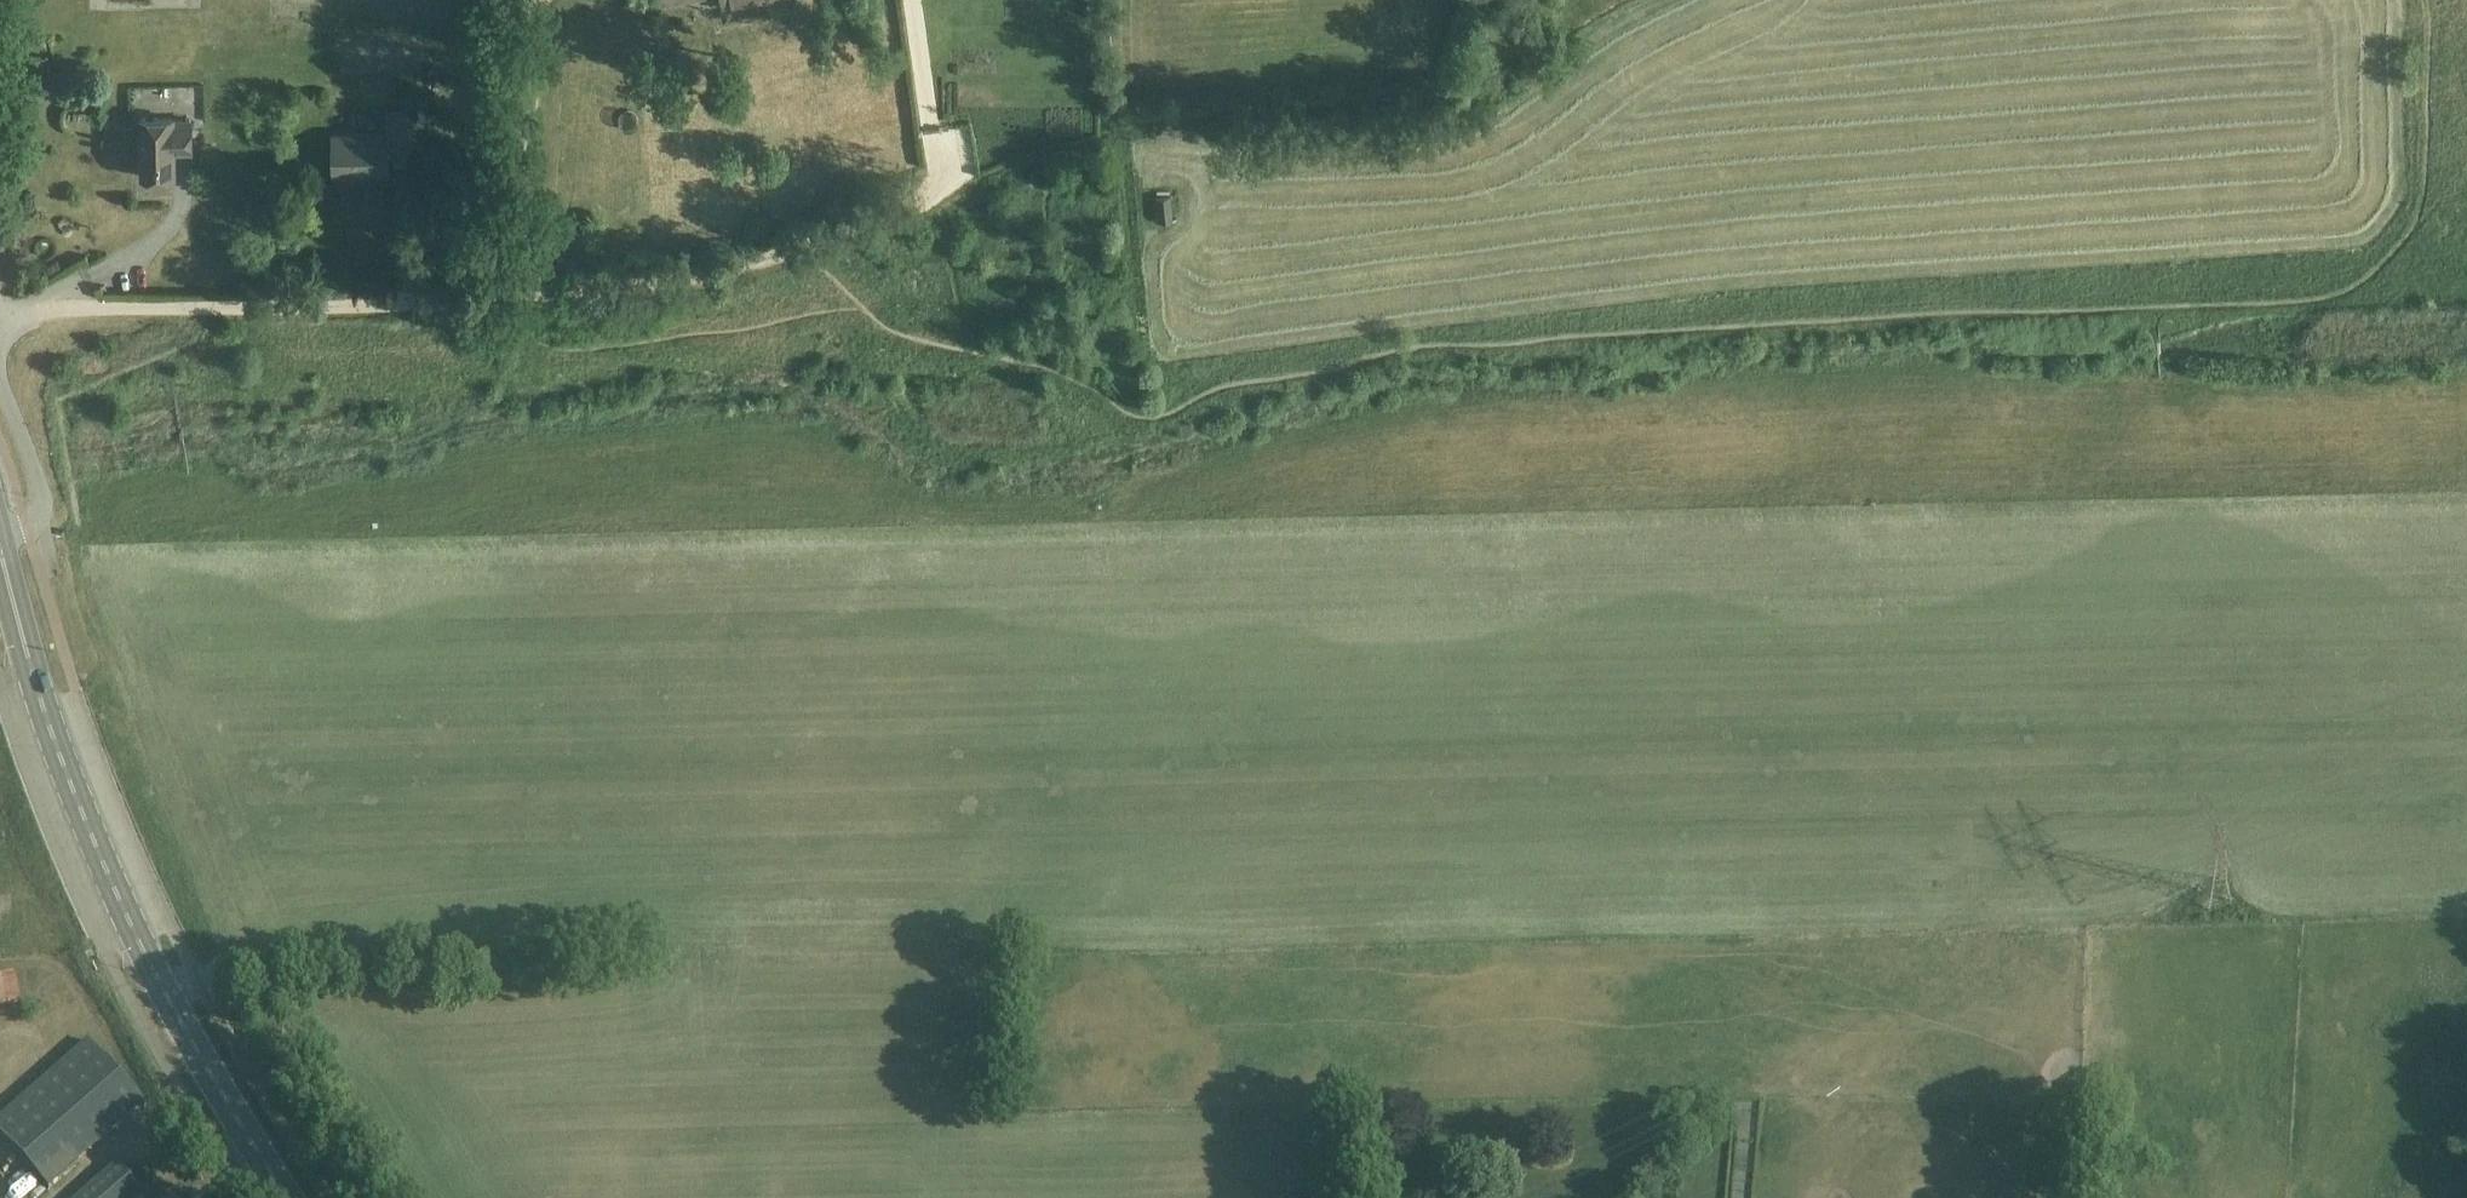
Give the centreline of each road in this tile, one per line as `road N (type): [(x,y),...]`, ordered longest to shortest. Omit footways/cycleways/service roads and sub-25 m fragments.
road 1 (primary): [(284,1197),(147,948),(94,830),(0,544)]

